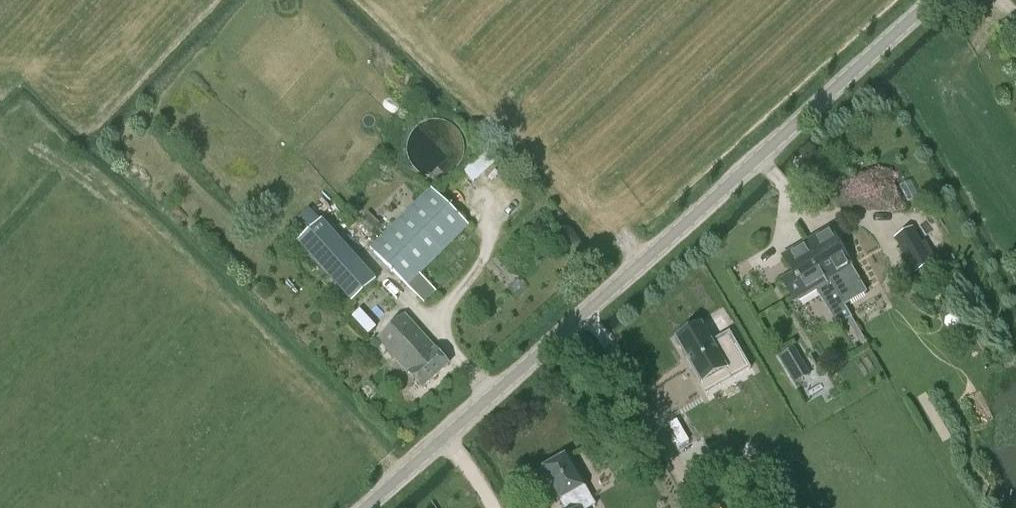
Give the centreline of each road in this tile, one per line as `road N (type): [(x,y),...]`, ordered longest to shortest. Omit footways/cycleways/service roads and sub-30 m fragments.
road 1 (tertiary): [(367,507),(934,0)]

